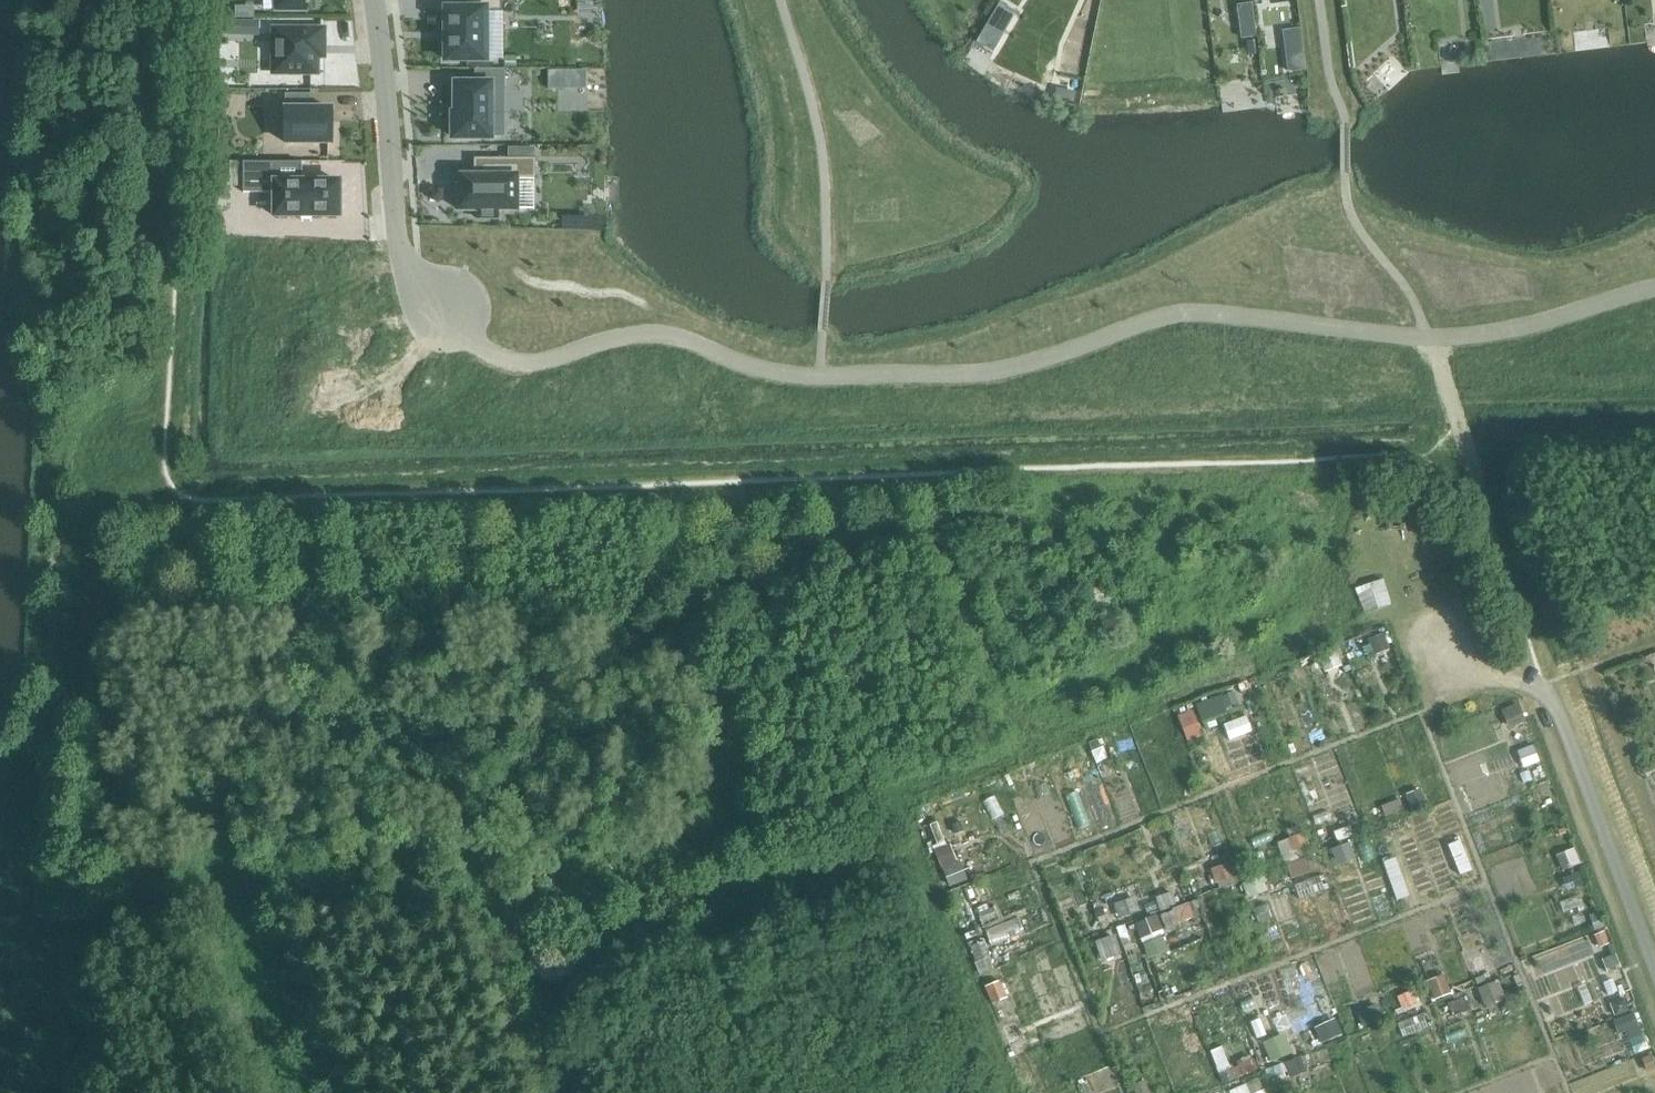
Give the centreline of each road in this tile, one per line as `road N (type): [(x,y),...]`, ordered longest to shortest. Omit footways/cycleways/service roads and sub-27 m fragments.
road 1 (unclassified): [(1654,960),(1482,502)]
road 2 (residential): [(372,0),(399,240),(419,289),(446,311)]

